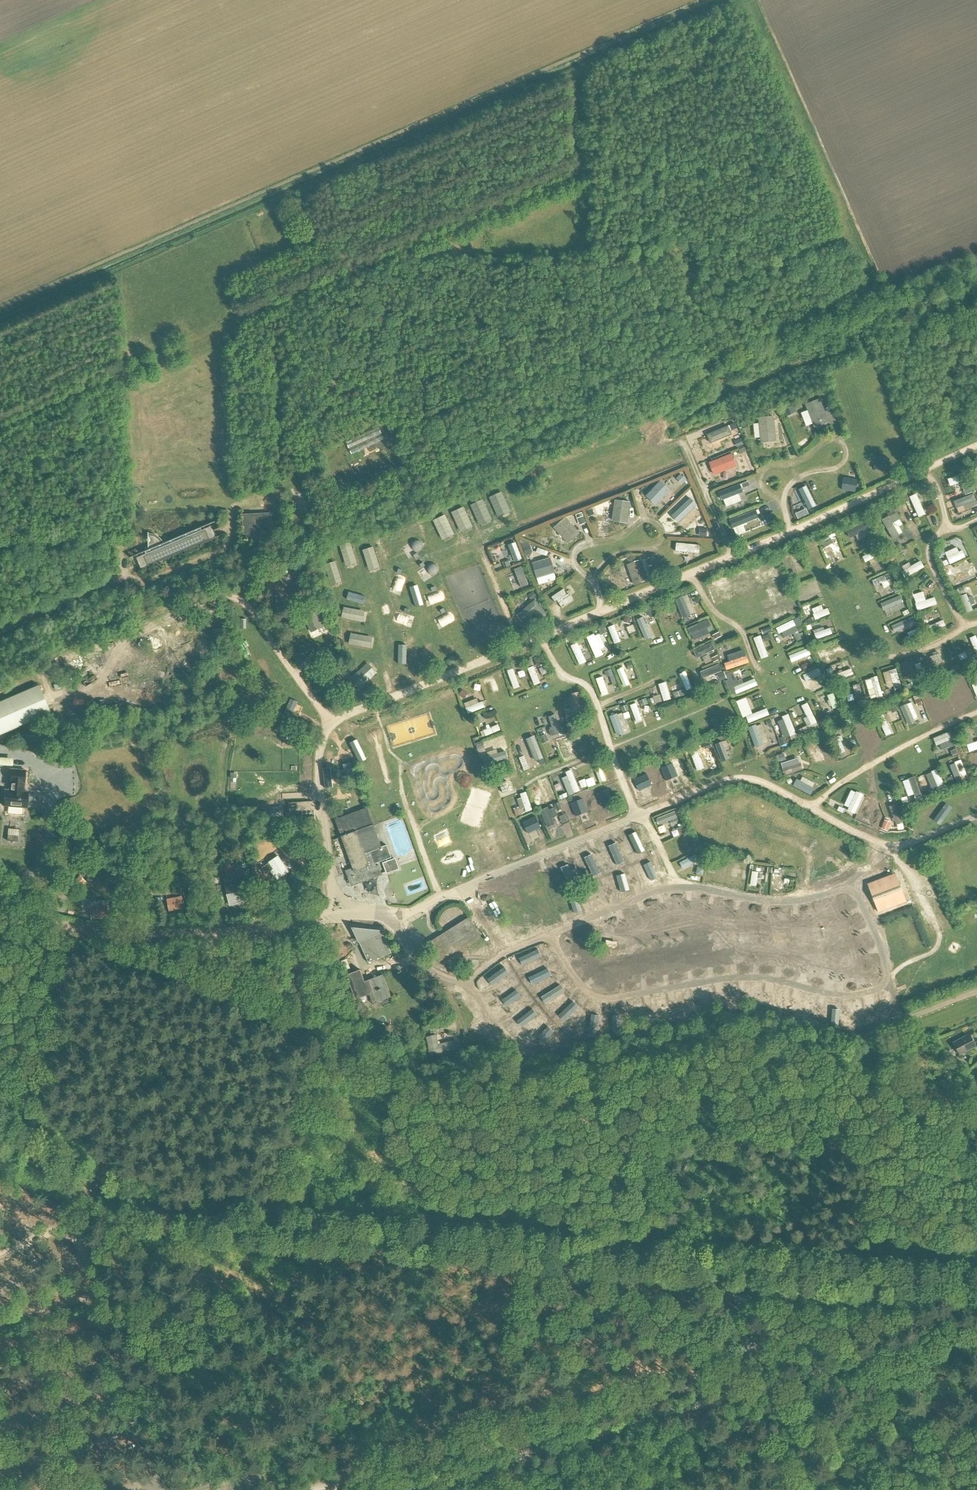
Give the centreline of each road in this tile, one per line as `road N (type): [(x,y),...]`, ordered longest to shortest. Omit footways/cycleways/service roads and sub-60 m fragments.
road 1 (unclassified): [(0,1133),(170,1219),(712,1265),(732,1286),(755,1366)]
road 2 (unclassified): [(0,914),(113,937),(311,919)]
road 3 (tertiary): [(541,1489),(524,1431),(755,1366)]
road 4 (tertiary): [(755,1366),(976,1304)]

